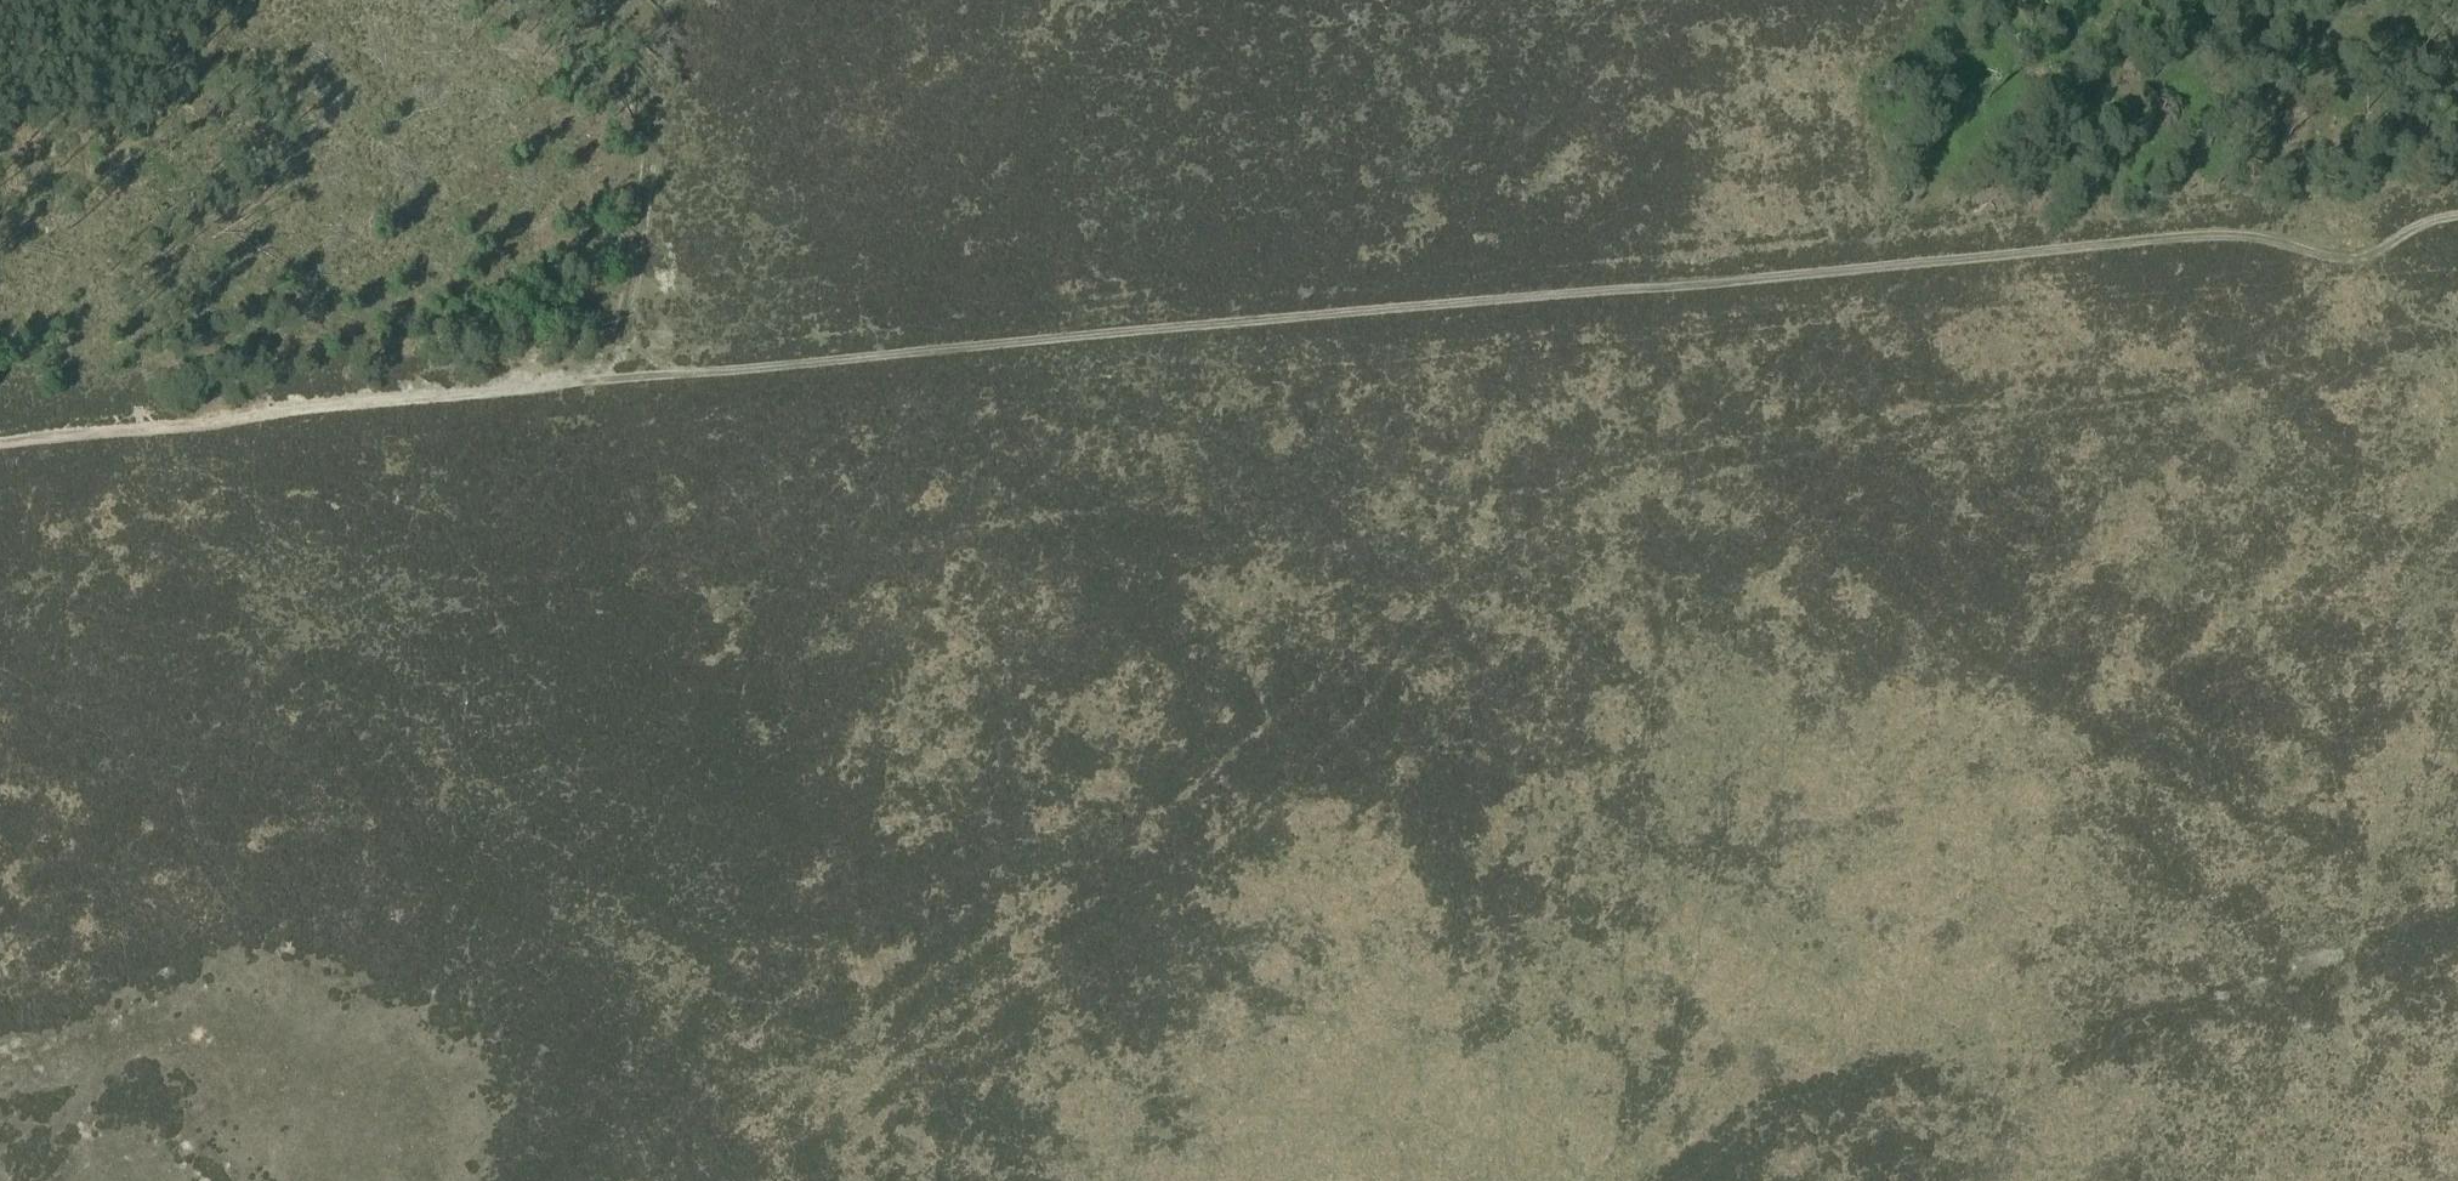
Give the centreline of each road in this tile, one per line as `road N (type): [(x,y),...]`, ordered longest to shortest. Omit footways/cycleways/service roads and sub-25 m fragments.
road 1 (track): [(2457,216),(2359,253),(2273,237),(622,374)]
road 2 (track): [(622,374),(0,441)]
road 3 (track): [(671,0),(622,374)]

